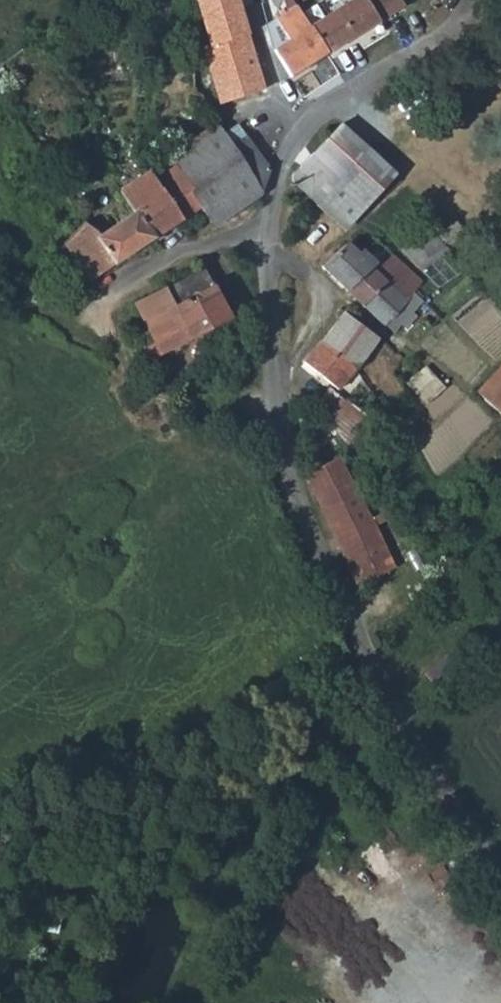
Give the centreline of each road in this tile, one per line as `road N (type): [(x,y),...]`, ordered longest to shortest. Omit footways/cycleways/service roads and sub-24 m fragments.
road 1 (unclassified): [(500,881),(428,777),(367,668),(288,486),(272,380),(281,165),(297,136),(339,96),(442,29),(460,0)]

